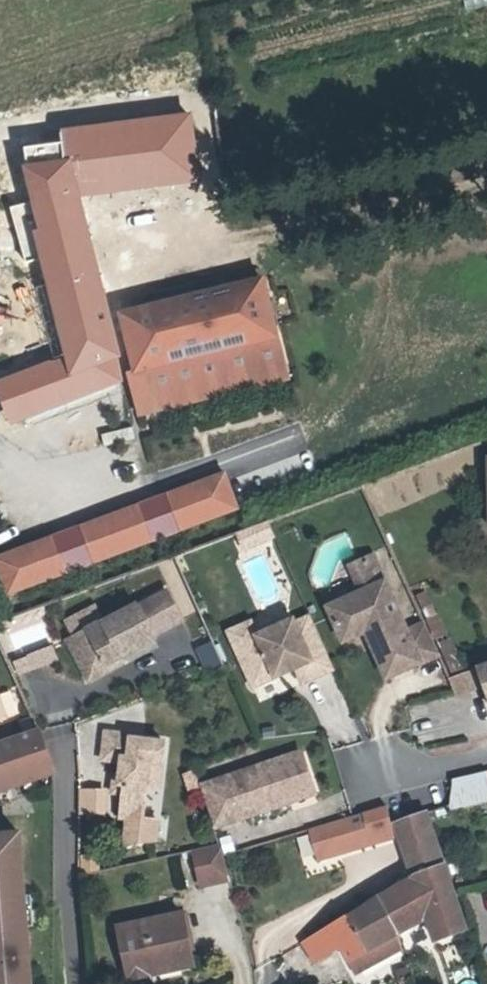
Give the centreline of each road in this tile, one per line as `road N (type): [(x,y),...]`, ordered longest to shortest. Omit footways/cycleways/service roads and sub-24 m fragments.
road 1 (track): [(249,236),(486,167)]
road 2 (residential): [(486,751),(365,782)]

